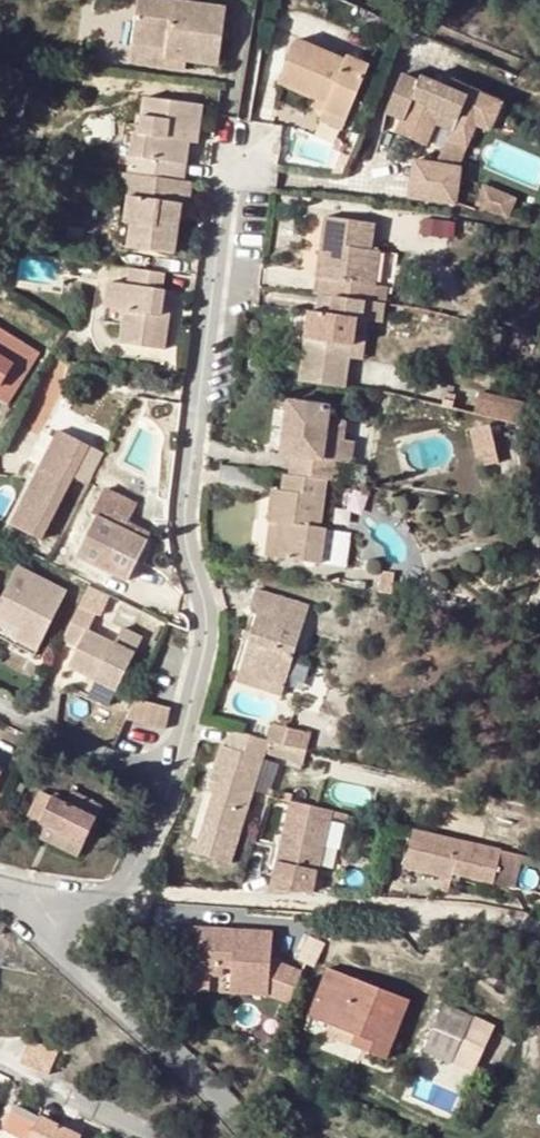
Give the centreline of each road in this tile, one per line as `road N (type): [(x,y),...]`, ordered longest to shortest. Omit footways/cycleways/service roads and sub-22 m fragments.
road 1 (residential): [(237,153),(185,481),(207,618),(201,704),(169,787)]
road 2 (residential): [(257,1137),(27,906)]
road 3 (residential): [(169,787),(138,902),(27,906)]
road 4 (residential): [(0,710),(169,787)]
road 5 (residential): [(0,1064),(148,1137)]

